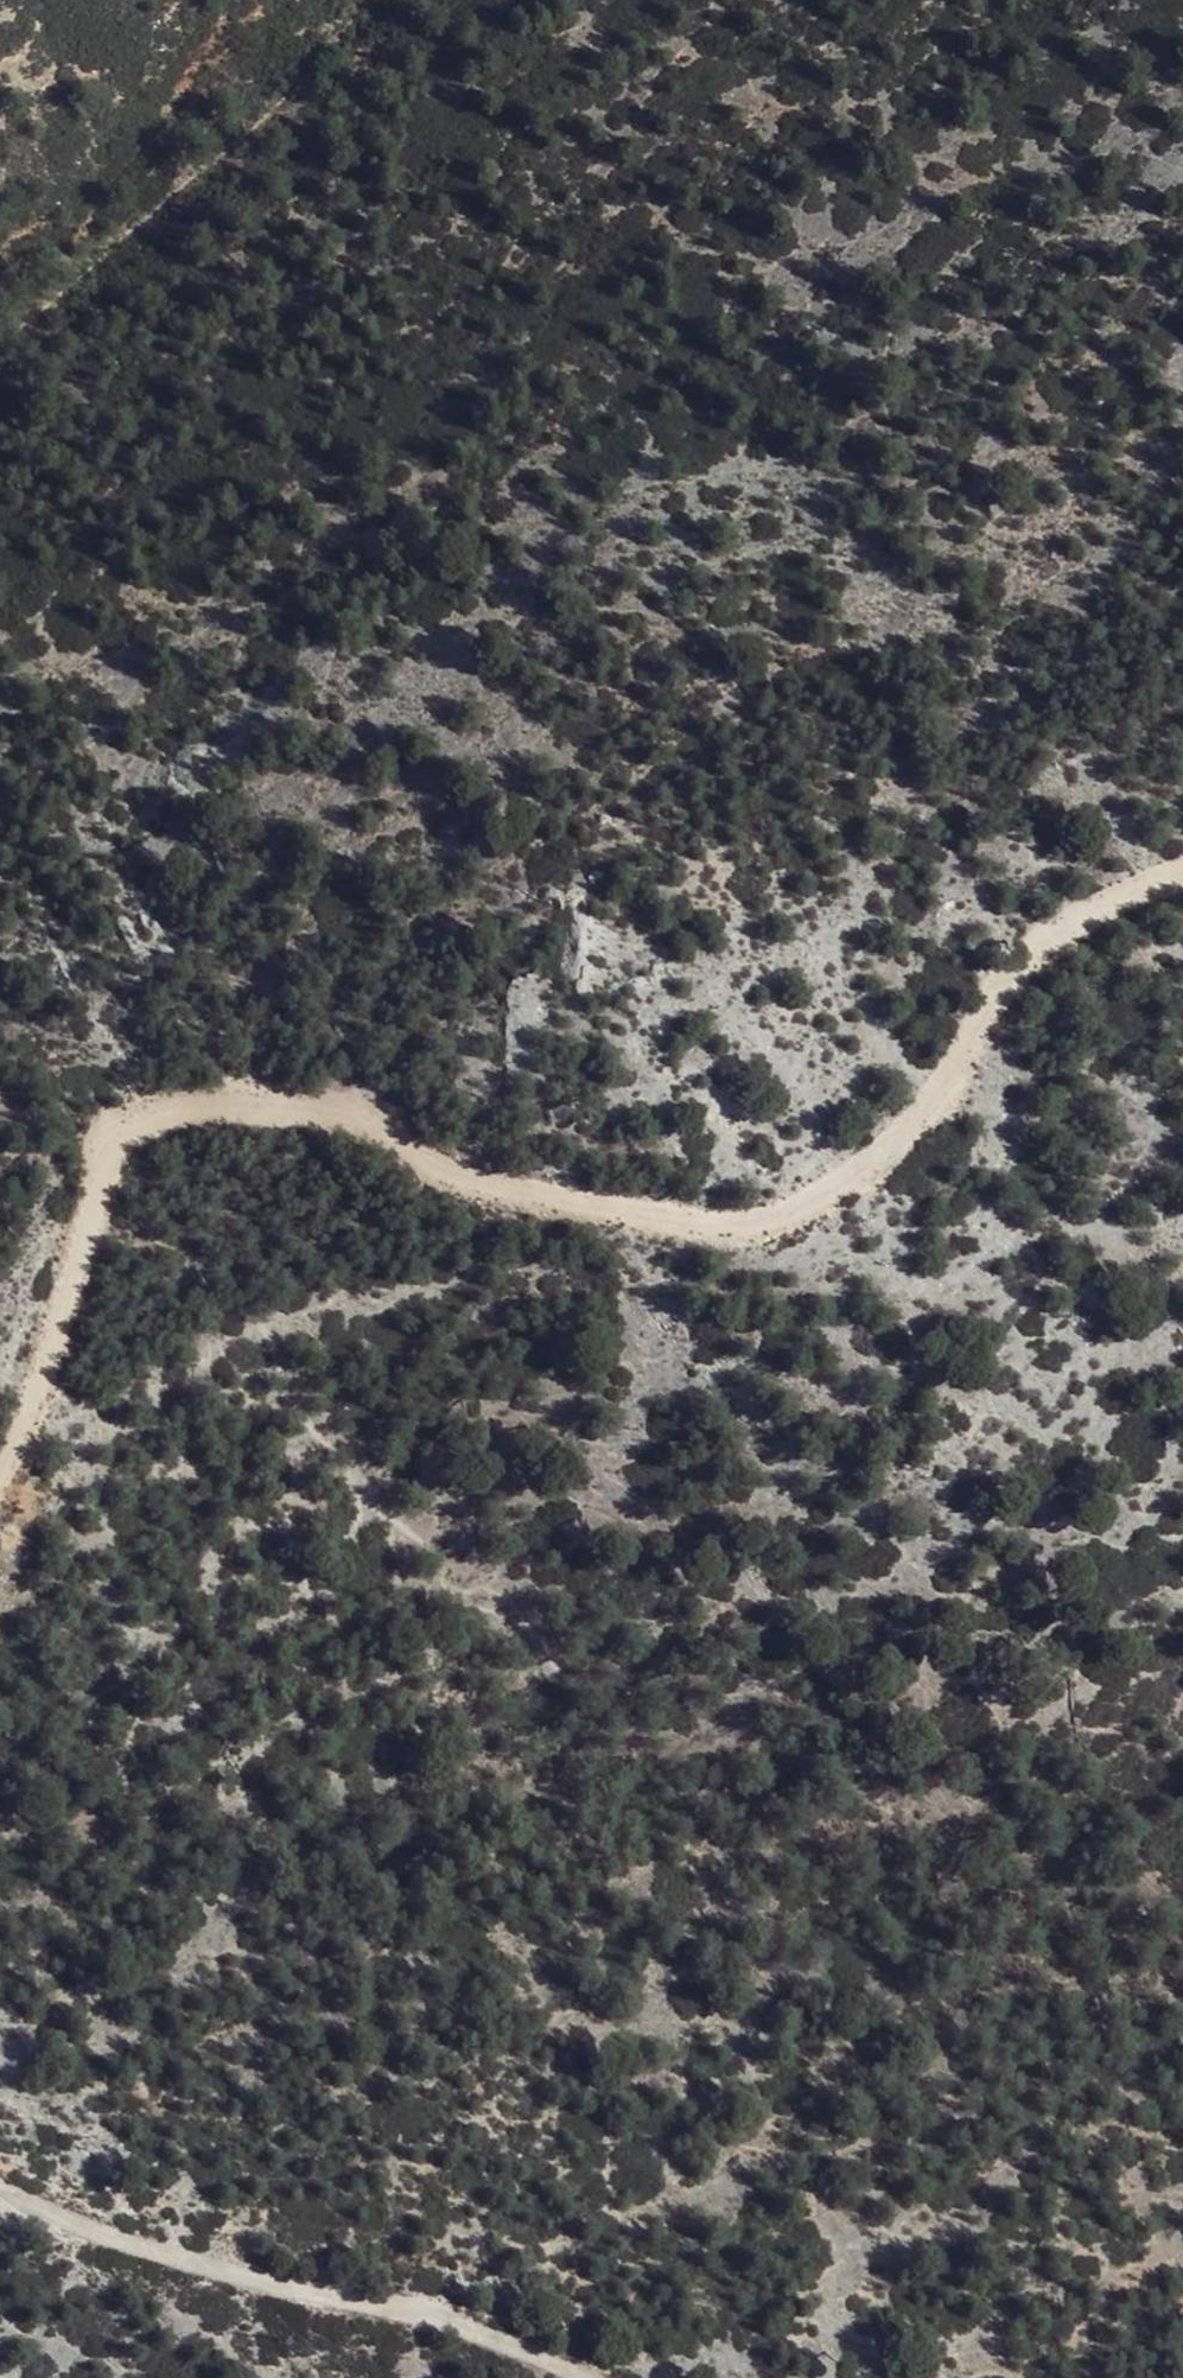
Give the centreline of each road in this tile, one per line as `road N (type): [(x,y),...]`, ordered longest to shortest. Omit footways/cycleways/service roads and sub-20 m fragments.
road 1 (track): [(1182,878),(1102,904),(1039,942),(897,1132),(834,1188),(756,1222),(670,1222),(544,1193),(332,1114),(244,1101),(166,1117),(118,1140),(96,1176),(0,1474)]
road 2 (unclassified): [(580,2377),(406,2313),(228,2275),(99,2233),(0,2188)]

